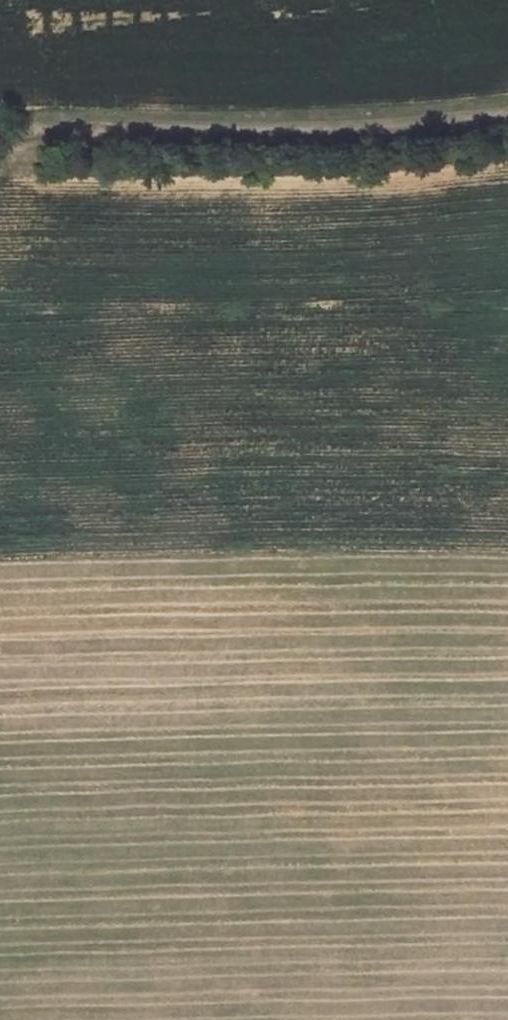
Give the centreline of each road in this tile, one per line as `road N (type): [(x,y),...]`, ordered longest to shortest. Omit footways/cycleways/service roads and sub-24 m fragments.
road 1 (track): [(507,113),(351,127),(64,119)]

